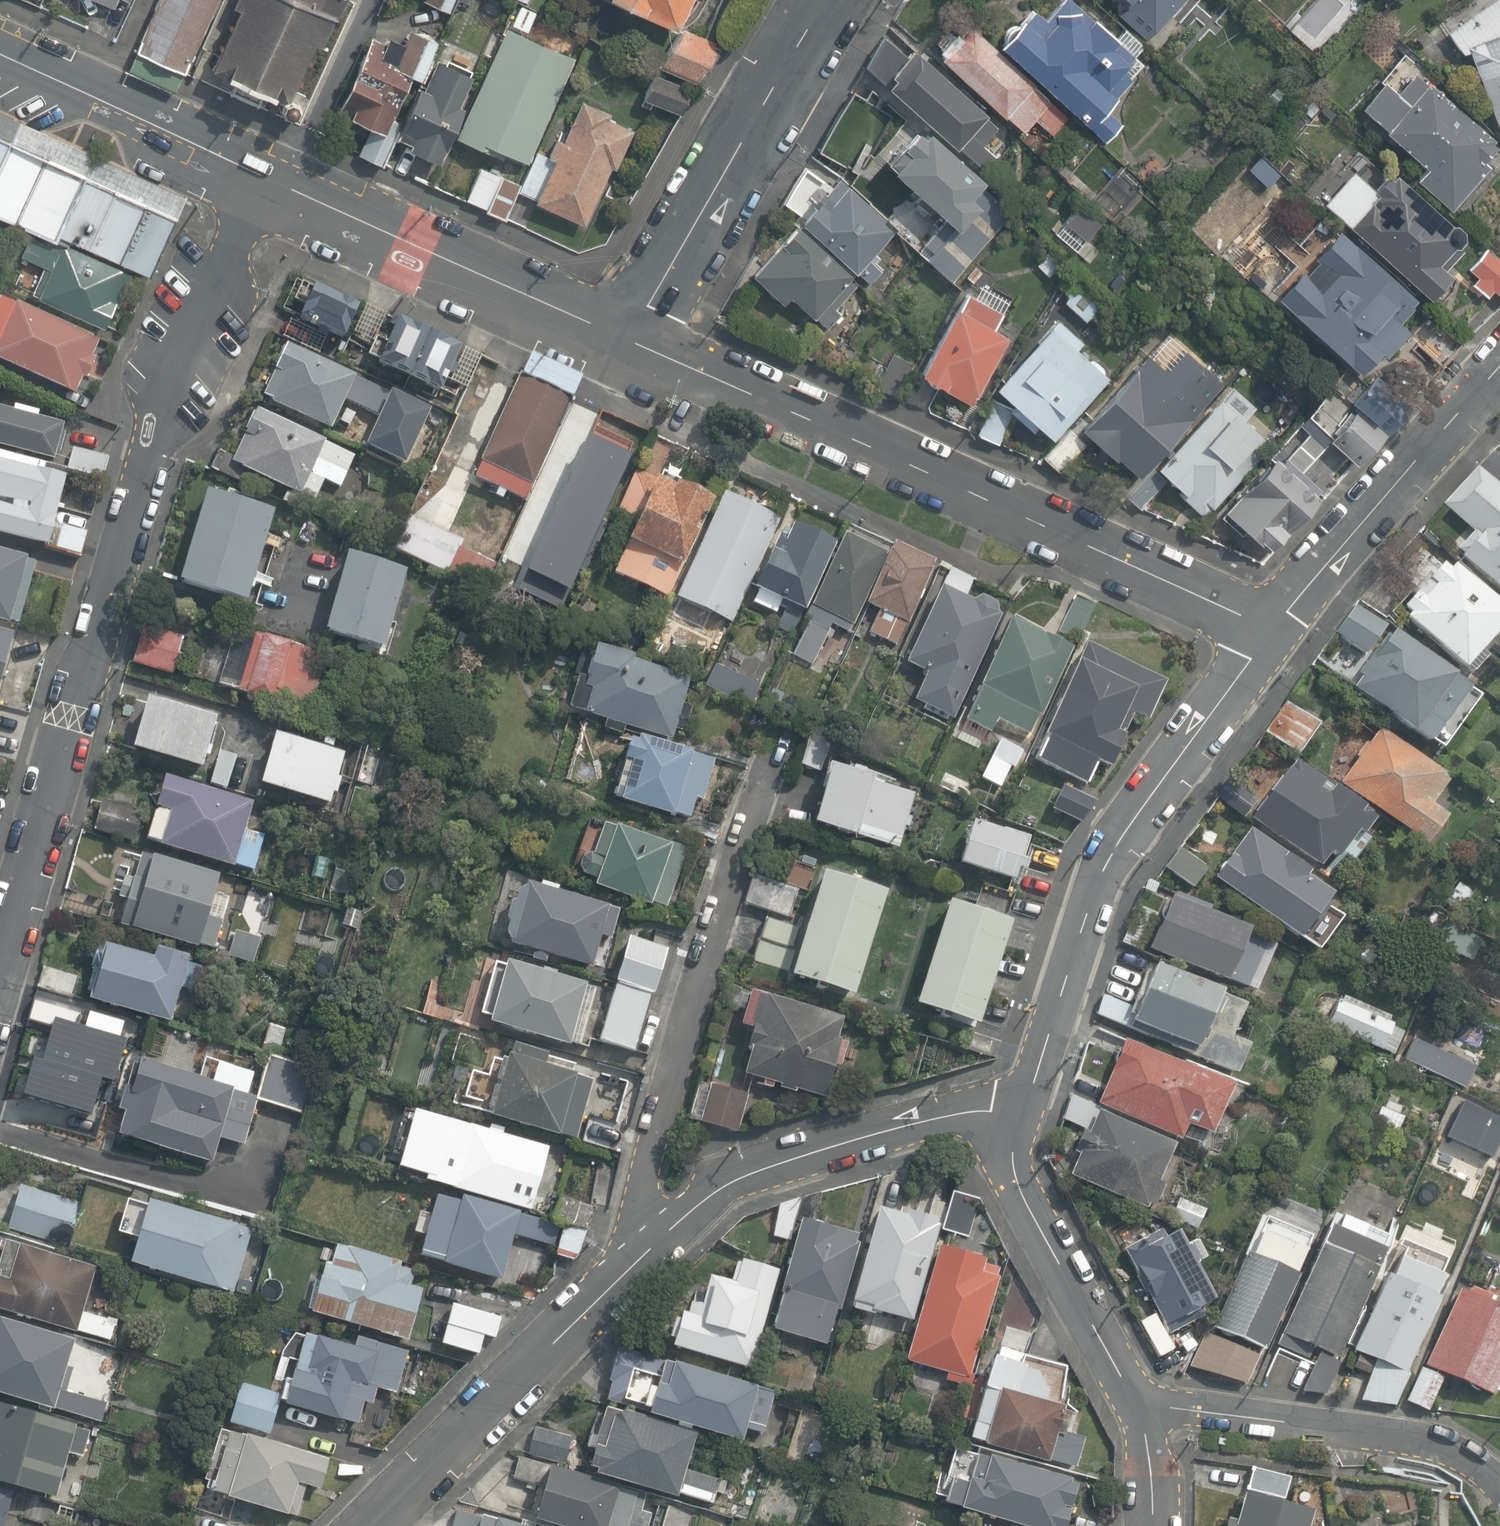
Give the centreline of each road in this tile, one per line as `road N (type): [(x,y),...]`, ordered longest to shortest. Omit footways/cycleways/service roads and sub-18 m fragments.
road 1 (residential): [(0,971),(146,471),(246,230),(283,186)]
road 2 (residential): [(639,338),(1278,626)]
road 3 (residential): [(1278,626),(1099,876),(1023,1109)]
road 4 (residential): [(660,1242),(640,1213),(640,1194),(768,769)]
road 5 (residential): [(374,1525),(660,1242)]
road 6 (residential): [(660,1242),(729,1182),(777,1162),(972,1109),(1023,1109)]
road 7 (tertiary): [(283,186),(639,338)]
road 8 (tertiary): [(639,338),(824,0)]
road 9 (residential): [(1499,1482),(1426,1442),(1182,1405),(1138,1409)]
road 10 (residential): [(1499,367),(1278,626)]
road 11 (residential): [(1023,1109),(1014,1178),(1138,1409)]
road 12 (tertiary): [(0,56),(283,186)]
road 13 (residential): [(283,186),(372,0)]

